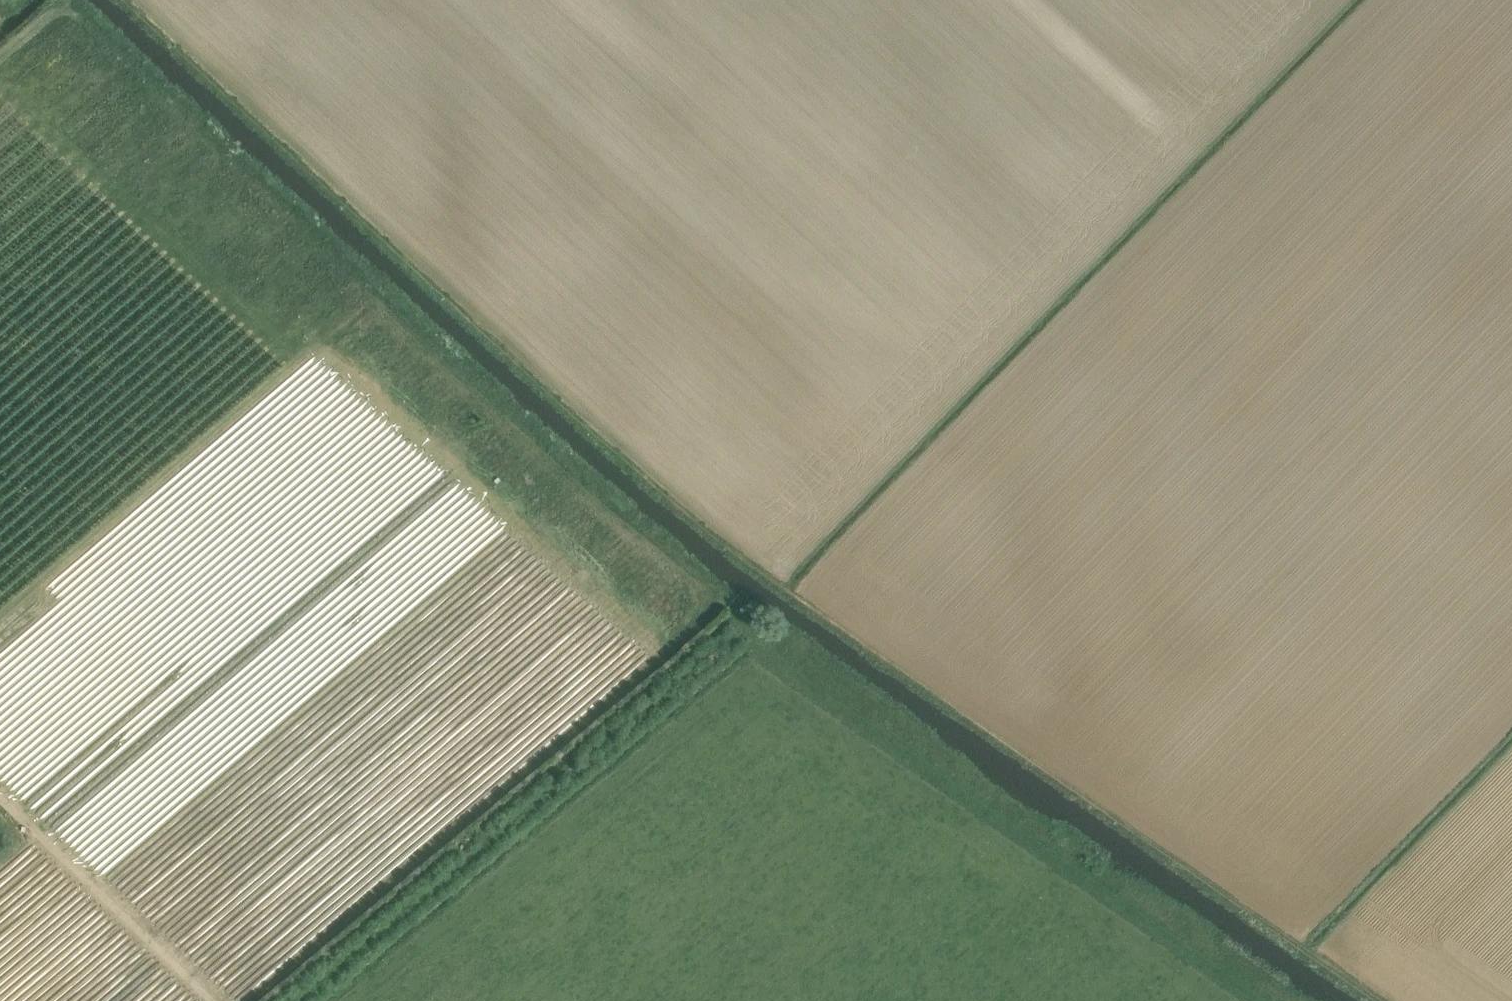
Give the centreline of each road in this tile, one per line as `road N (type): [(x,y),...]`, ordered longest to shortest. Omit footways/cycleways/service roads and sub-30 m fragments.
road 1 (track): [(0,799),(214,1000)]

